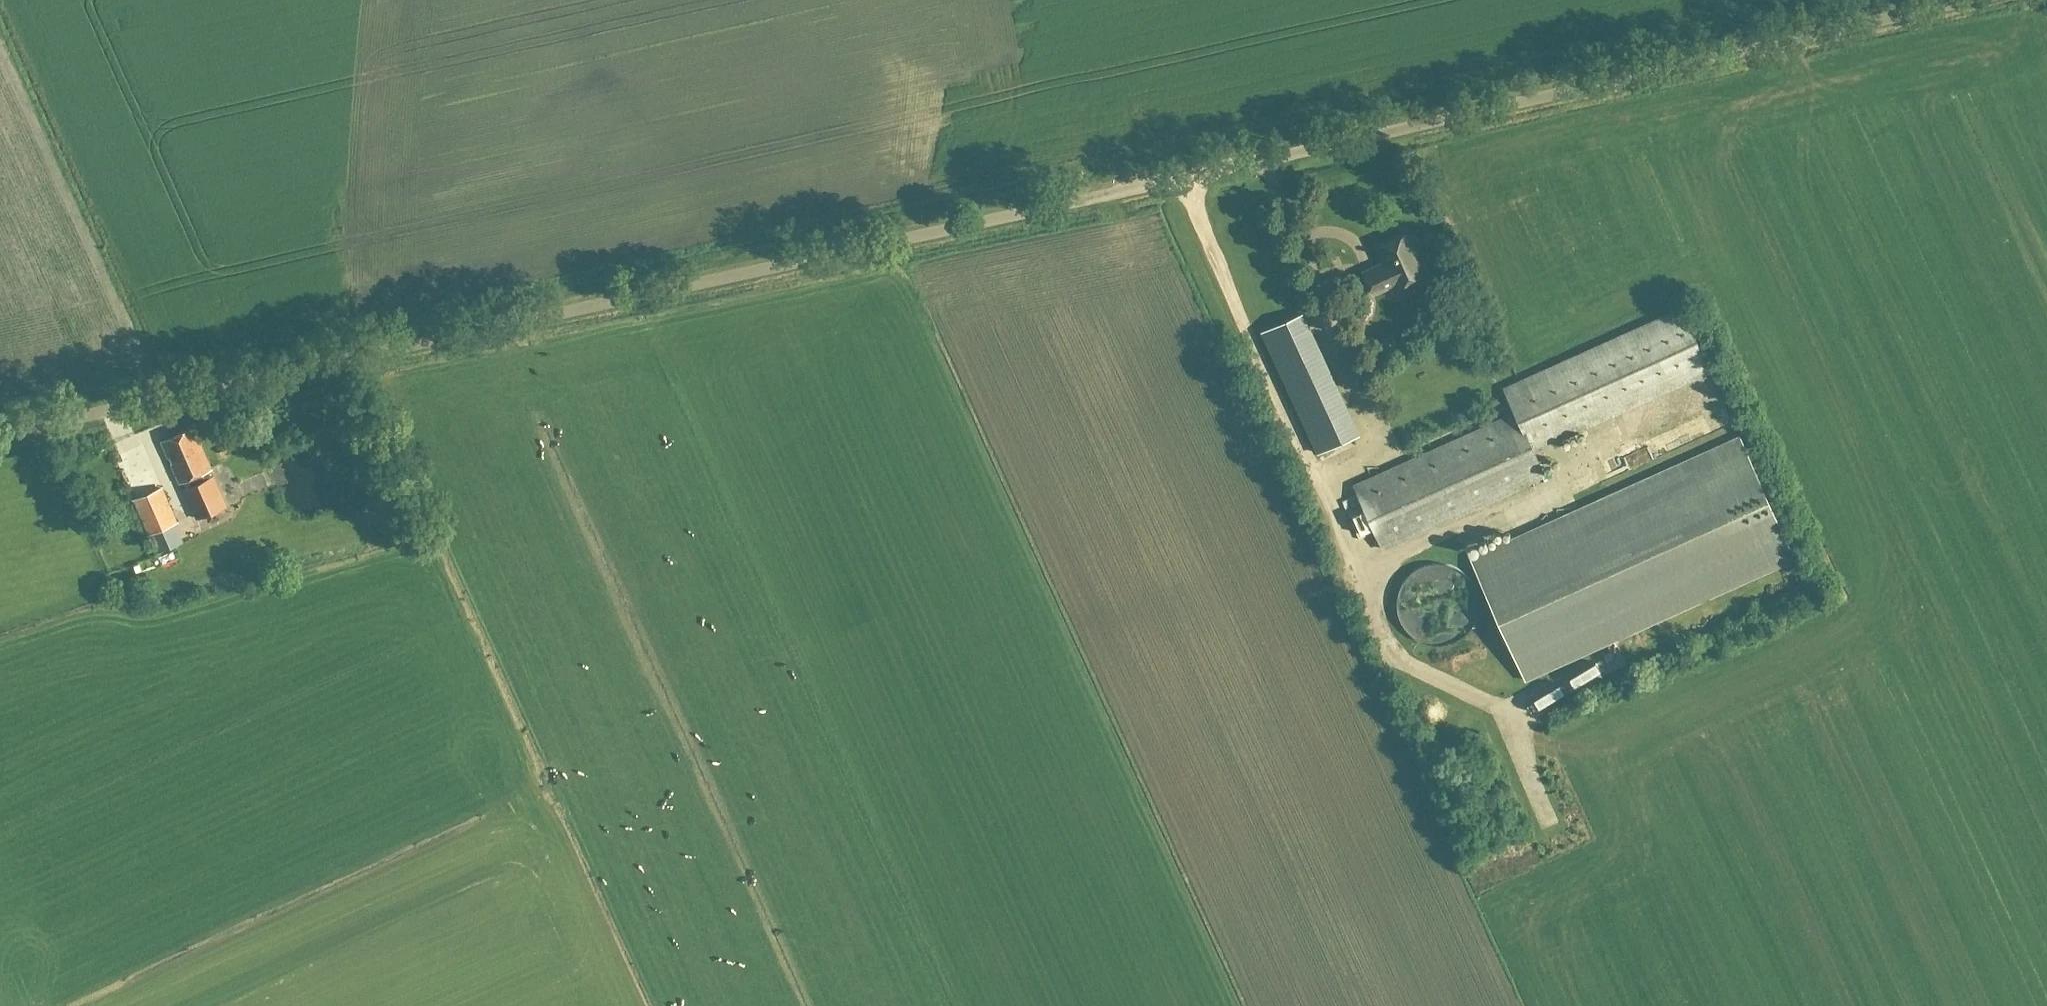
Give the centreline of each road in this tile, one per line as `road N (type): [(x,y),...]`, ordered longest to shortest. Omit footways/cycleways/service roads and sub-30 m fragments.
road 1 (unclassified): [(0,438),(1987,0)]

